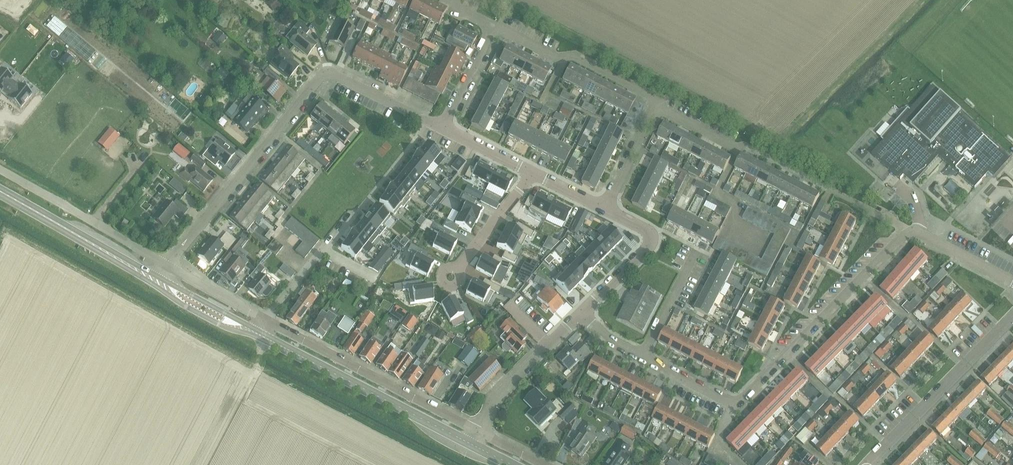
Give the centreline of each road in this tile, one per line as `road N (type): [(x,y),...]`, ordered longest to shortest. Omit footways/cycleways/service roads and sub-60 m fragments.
road 1 (residential): [(167,265),(323,76),(442,128)]
road 2 (residential): [(641,356),(739,402),(909,231)]
road 3 (residential): [(478,431),(267,320)]
road 4 (tertiary): [(470,445),(259,335)]
road 5 (residential): [(869,464),(1012,315)]
road 6 (residential): [(656,106),(651,95),(576,56),(551,58),(494,28)]
road 7 (tertiary): [(157,281),(0,191)]
road 8 (unclassified): [(148,254),(0,170)]
road 9 (residential): [(582,313),(499,395),(478,431)]
road 10 (residential): [(604,209),(640,226),(648,241),(582,313)]
road 11 (residential): [(534,173),(457,269)]

